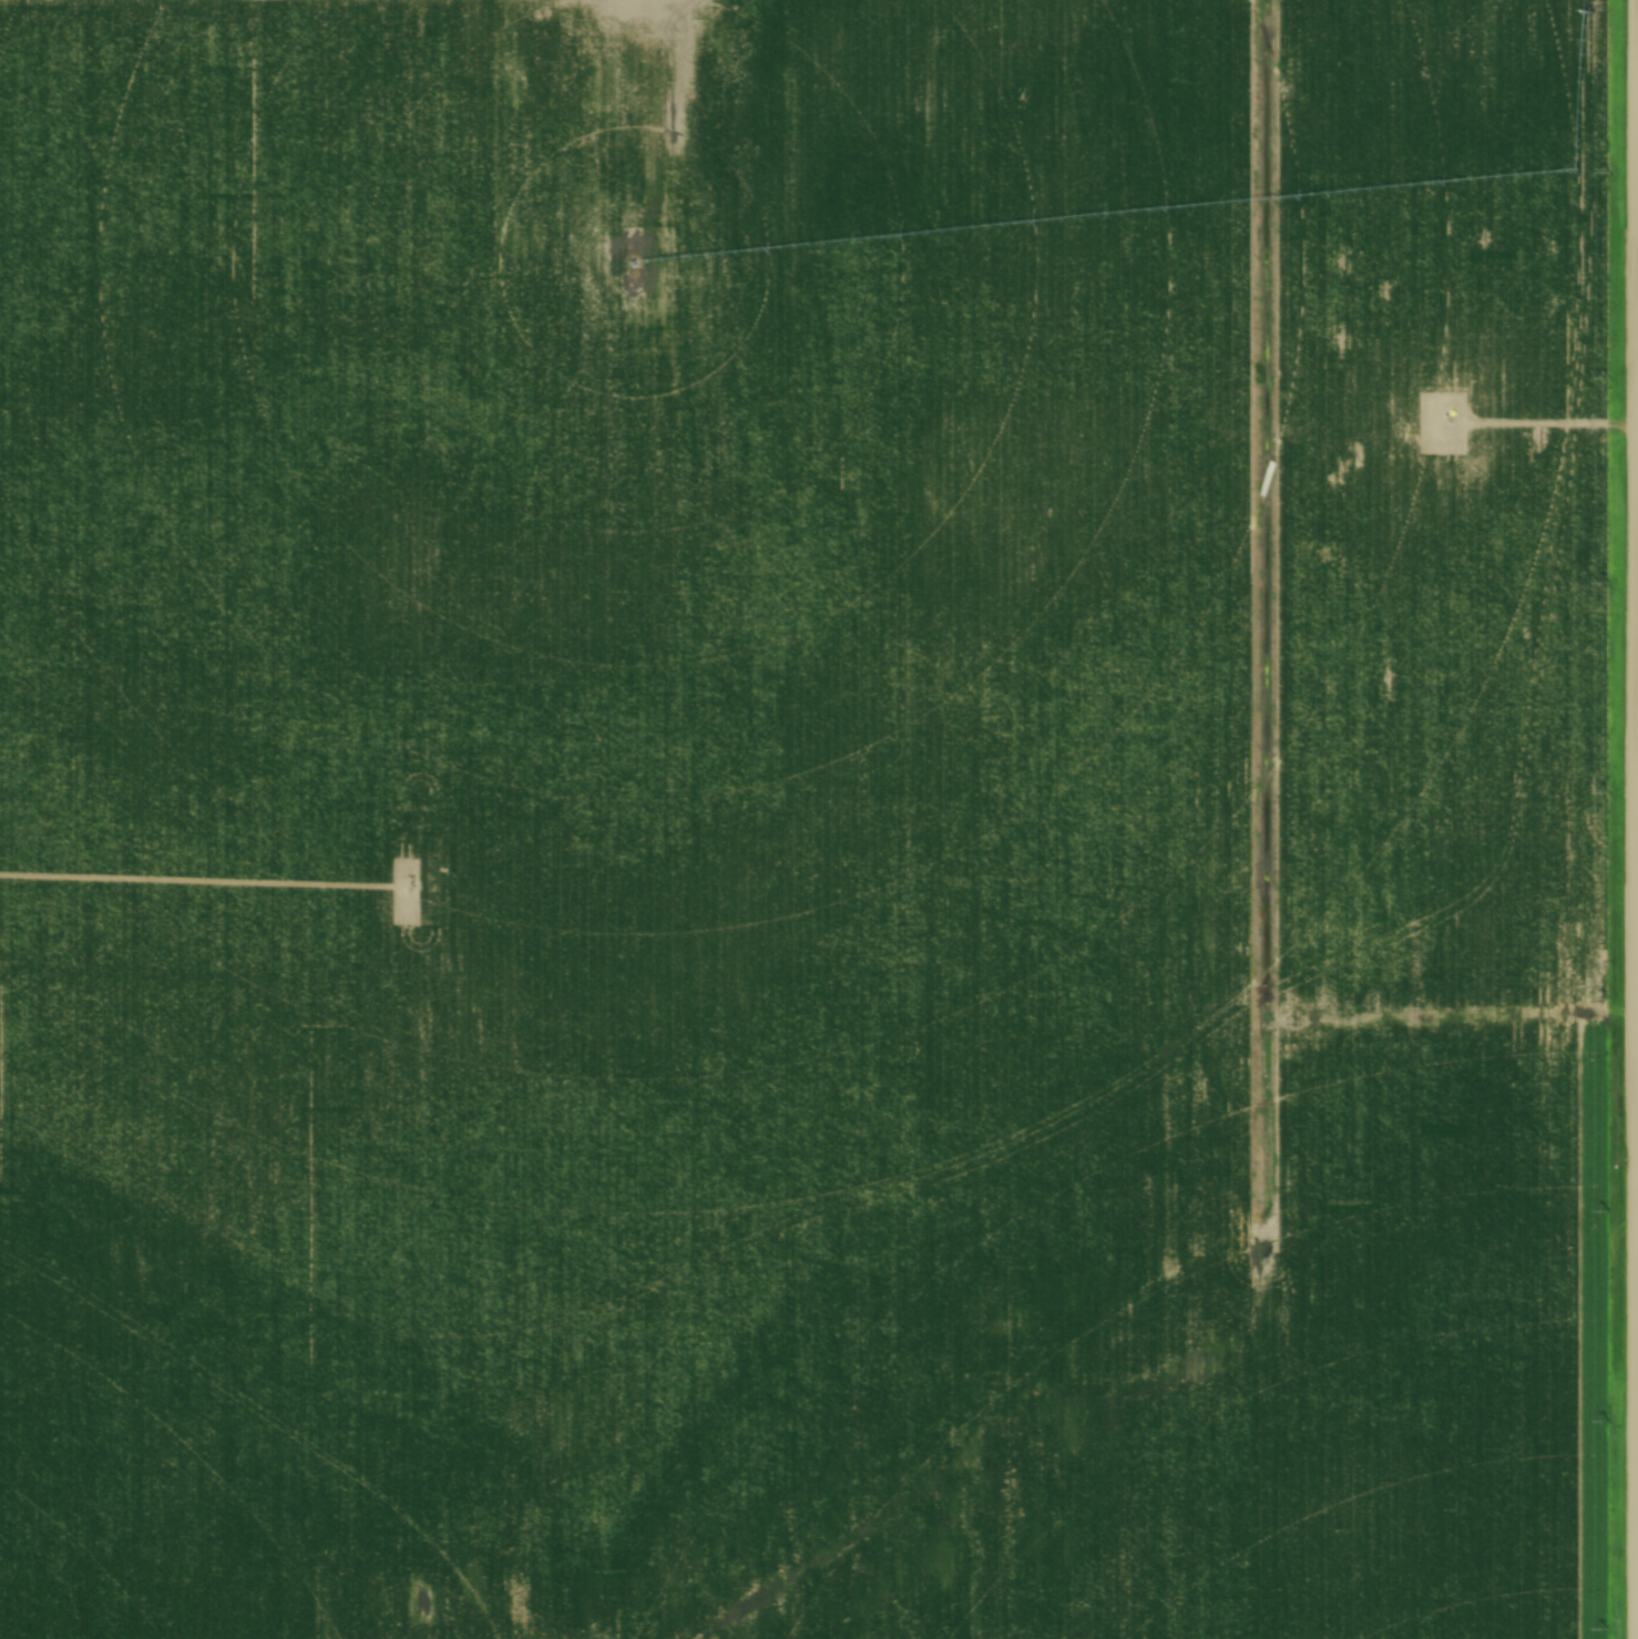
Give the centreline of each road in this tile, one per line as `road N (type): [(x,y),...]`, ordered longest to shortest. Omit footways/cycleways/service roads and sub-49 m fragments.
road 1 (residential): [(1635,1638),(1633,0)]

